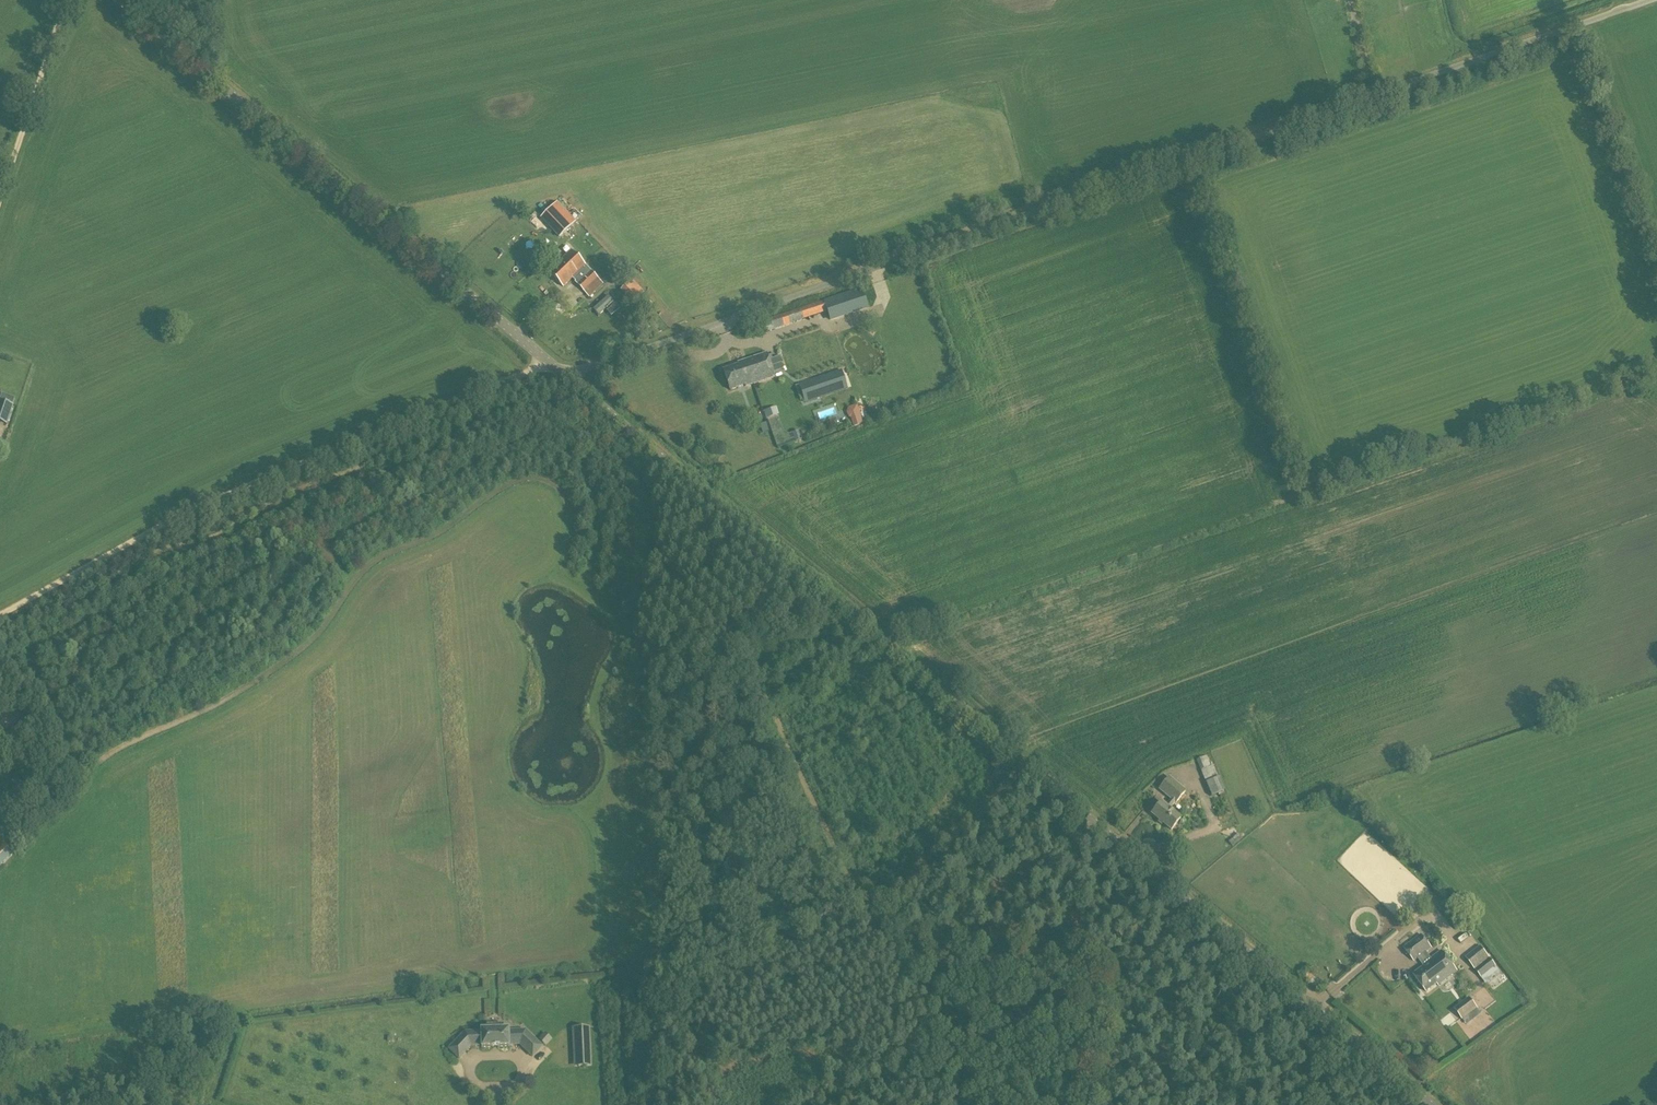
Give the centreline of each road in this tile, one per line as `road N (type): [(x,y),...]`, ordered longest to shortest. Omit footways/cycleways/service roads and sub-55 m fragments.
road 1 (unclassified): [(555,373),(1656,0)]
road 2 (unclassified): [(1429,1104),(555,373)]
road 3 (track): [(555,373),(489,389),(161,530),(0,617)]
road 4 (unclassified): [(555,373),(111,0)]
road 5 (unclassified): [(0,200),(67,0)]

